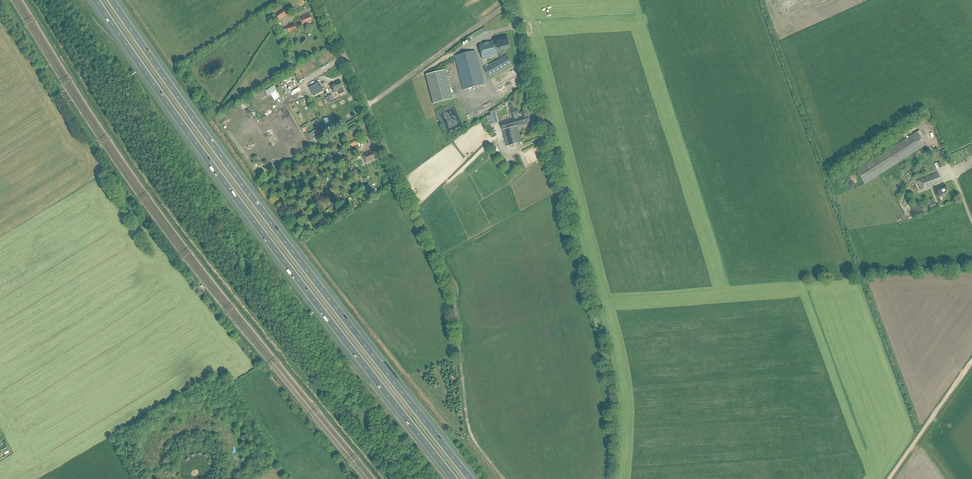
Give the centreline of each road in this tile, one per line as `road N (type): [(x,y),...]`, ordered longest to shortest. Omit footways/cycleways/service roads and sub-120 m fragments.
road 1 (track): [(407,478),(206,257),(126,148),(34,0)]
road 2 (motorway): [(469,478),(260,211),(111,0)]
road 3 (motorway): [(95,0),(250,219),(452,478)]
road 4 (unclassified): [(607,478),(609,381),(511,0)]
road 5 (track): [(367,106),(450,286),(470,431),(505,478)]
road 6 (track): [(511,3),(367,106)]
road 7 (track): [(889,478),(971,361)]

